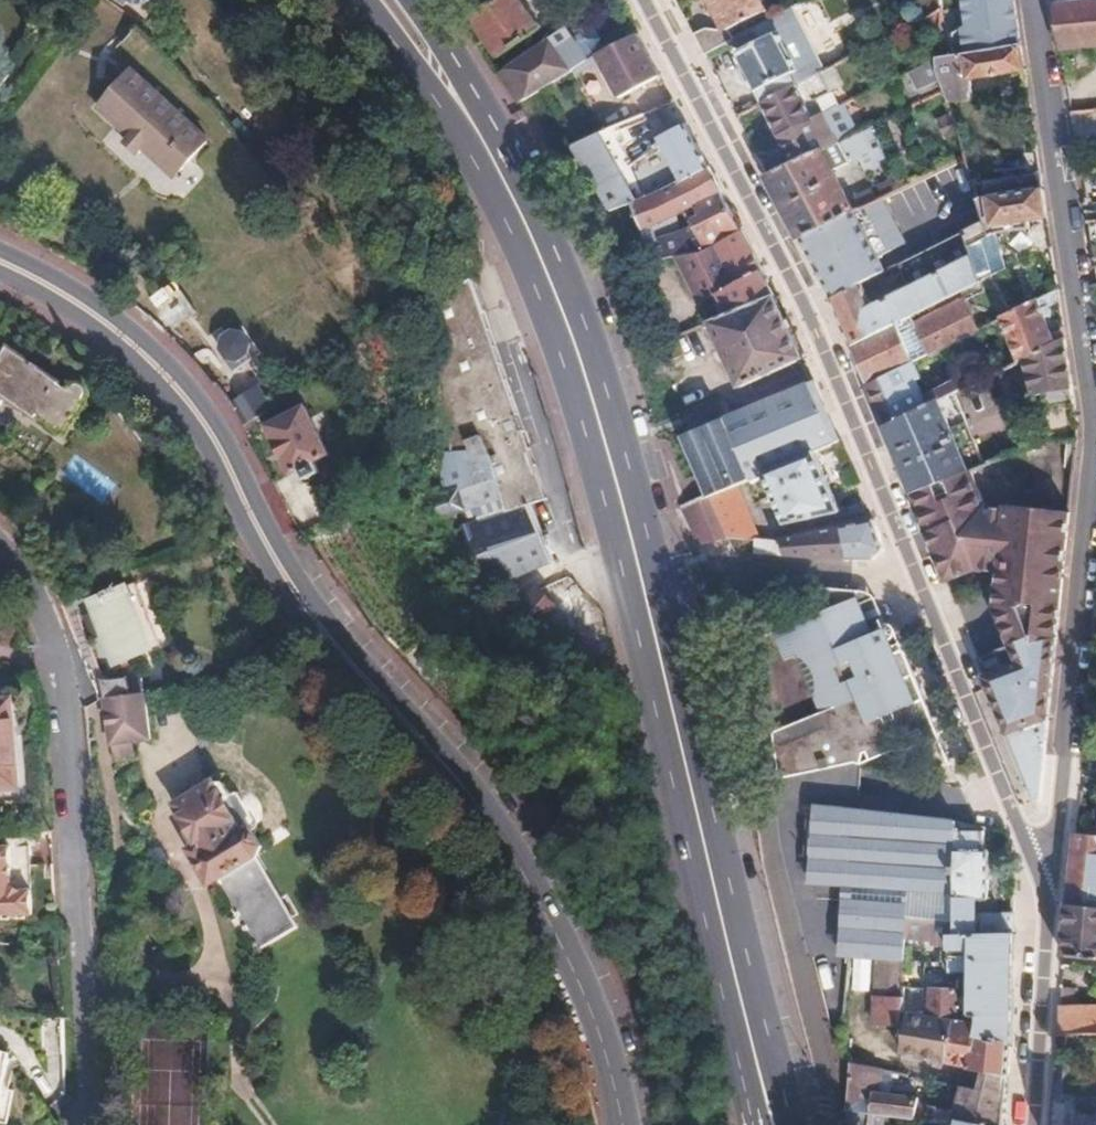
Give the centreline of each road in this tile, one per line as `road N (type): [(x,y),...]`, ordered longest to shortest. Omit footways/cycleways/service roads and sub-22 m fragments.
road 1 (tertiary): [(622,1124),(608,1062),(570,970),(517,874),(468,799),(276,572),(173,383),(112,327),(0,263)]
road 2 (secondary): [(507,187),(598,415),(772,1120)]
road 3 (residential): [(1029,0),(1093,436),(1056,840),(1035,875)]
road 4 (unclassified): [(824,1124),(823,1056),(773,855),(742,594),(764,570),(911,579)]
road 5 (residential): [(636,0),(793,296),(911,579)]
road 6 (residential): [(71,1124),(67,705),(35,618),(0,558)]
road 7 (residential): [(911,579),(1035,875)]
road 8 (residential): [(1035,875),(1043,911),(1029,1124)]
road 9 (secondary): [(358,0),(507,187)]
road 10 (secondary): [(507,187),(459,69),(411,0)]

